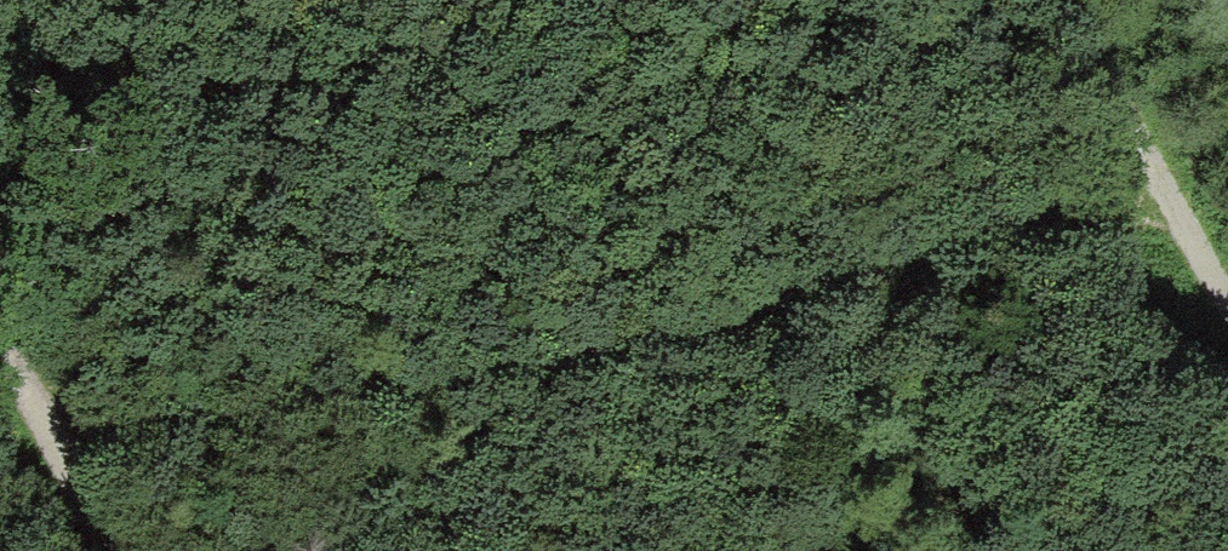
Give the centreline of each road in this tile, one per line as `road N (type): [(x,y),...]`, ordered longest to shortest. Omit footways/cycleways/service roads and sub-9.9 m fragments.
road 1 (track): [(1143,206),(660,310),(43,427)]
road 2 (track): [(1027,0),(1143,206)]
road 3 (track): [(1227,356),(1143,206)]
road 4 (track): [(113,550),(43,427)]

